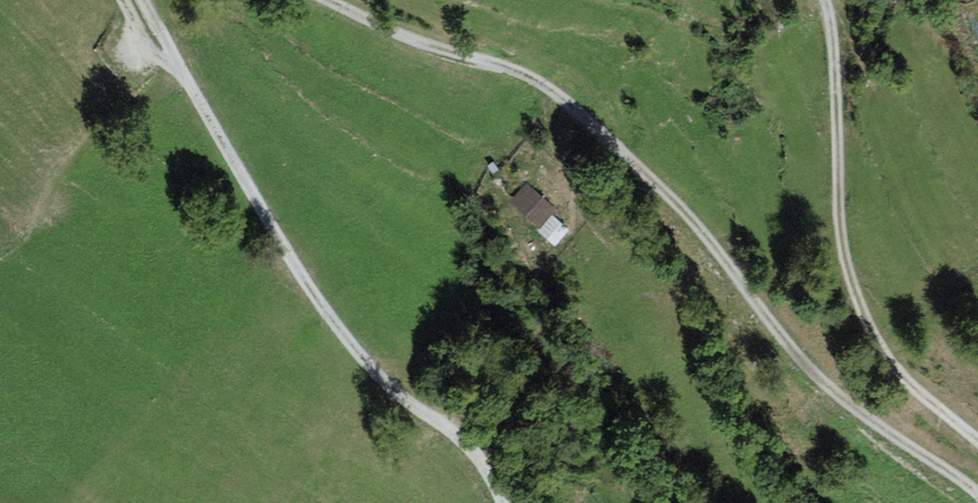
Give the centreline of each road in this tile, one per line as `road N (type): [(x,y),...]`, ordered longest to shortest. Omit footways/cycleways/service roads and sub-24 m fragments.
road 1 (track): [(322,0),(365,23),(529,77),(713,246),(790,348),(870,427),(977,495)]
road 2 (track): [(498,502),(474,448),(385,390),(319,303),(138,0)]
road 3 (track): [(977,441),(918,397),(874,341),(841,241),(830,0)]

